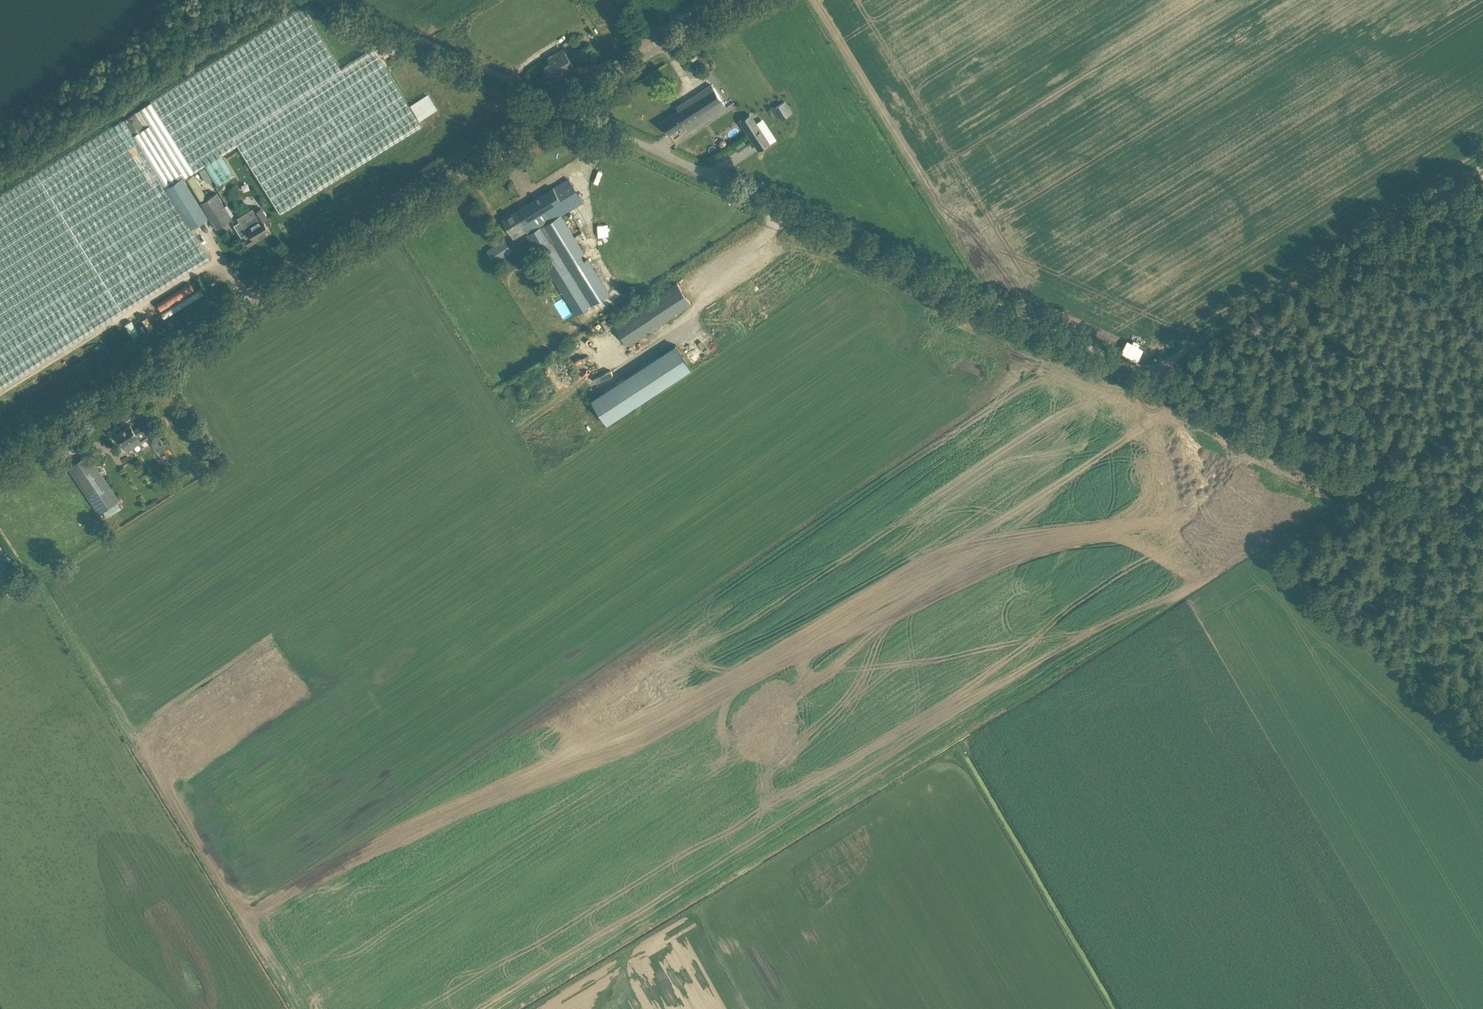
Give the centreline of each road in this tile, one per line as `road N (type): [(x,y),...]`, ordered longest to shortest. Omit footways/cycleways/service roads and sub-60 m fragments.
road 1 (unclassified): [(1476,172),(1151,374),(561,107)]
road 2 (tertiary): [(0,460),(561,107)]
road 3 (track): [(1151,374),(1482,533)]
road 4 (tertiary): [(561,107),(734,0)]

